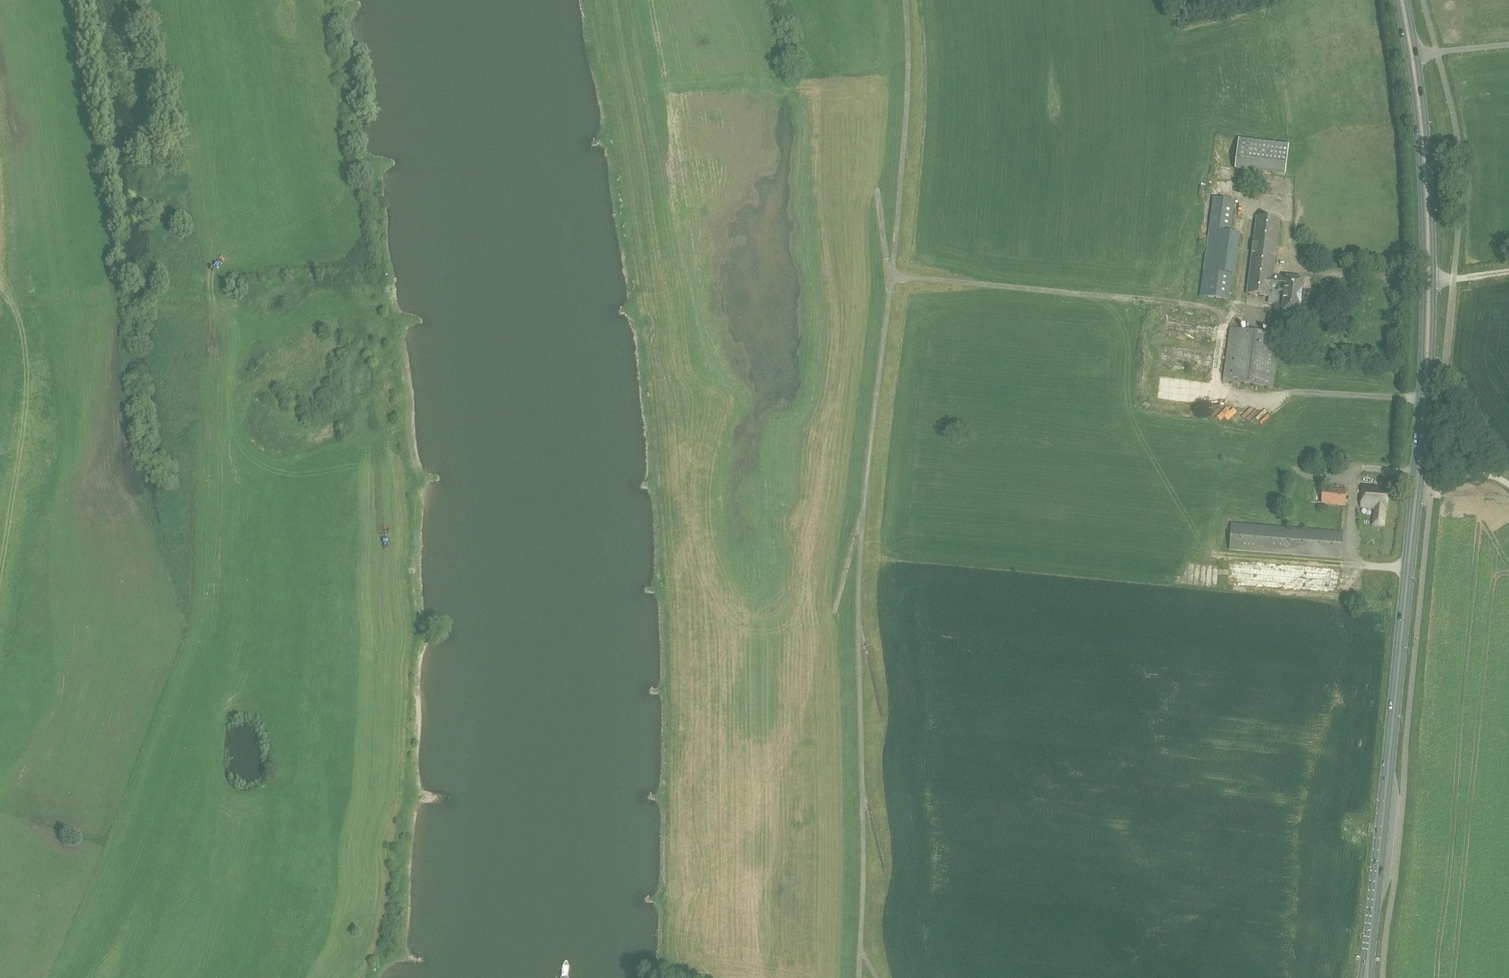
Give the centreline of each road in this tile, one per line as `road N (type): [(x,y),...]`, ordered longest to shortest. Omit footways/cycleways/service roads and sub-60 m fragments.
road 1 (primary): [(1366,977),(1429,281),(1420,110),(1401,0)]
road 2 (track): [(902,0),(908,62),(858,570),(862,798),(887,878)]
road 3 (track): [(862,798),(860,950),(875,977)]

